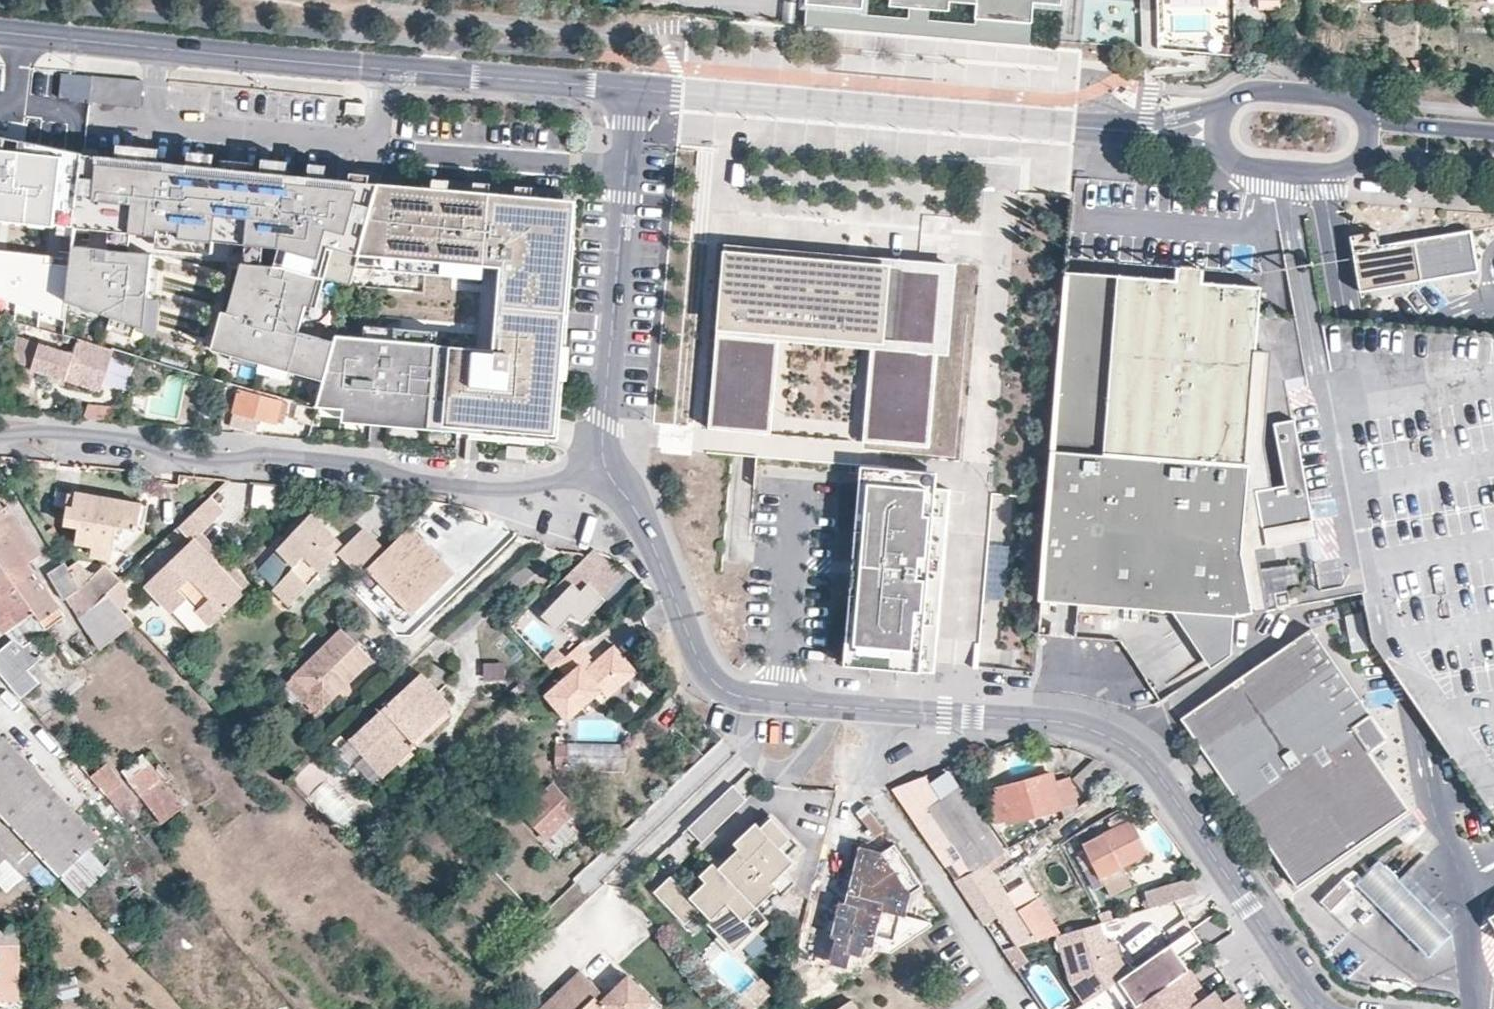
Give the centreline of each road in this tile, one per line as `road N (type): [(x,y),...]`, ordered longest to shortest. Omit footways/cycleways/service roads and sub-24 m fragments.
road 1 (residential): [(1323,1008),(1162,779),(1128,746),(1059,720),(778,699),(713,682),(649,538),(604,466)]
road 2 (tertiary): [(0,31),(633,90)]
road 3 (residential): [(604,466),(497,489),(262,452),(234,460),(55,431),(0,436)]
road 4 (tertiary): [(633,90),(1148,130)]
road 5 (residential): [(633,90),(604,466)]
road 6 (tertiary): [(1225,150),(1282,169),(1347,166),(1363,158)]
road 7 (tertiary): [(1363,112),(1329,95),(1256,90),(1227,102)]
road 8 (tertiary): [(1493,132),(1363,112)]
road 9 (tertiary): [(1363,158),(1384,153),(1493,166)]

